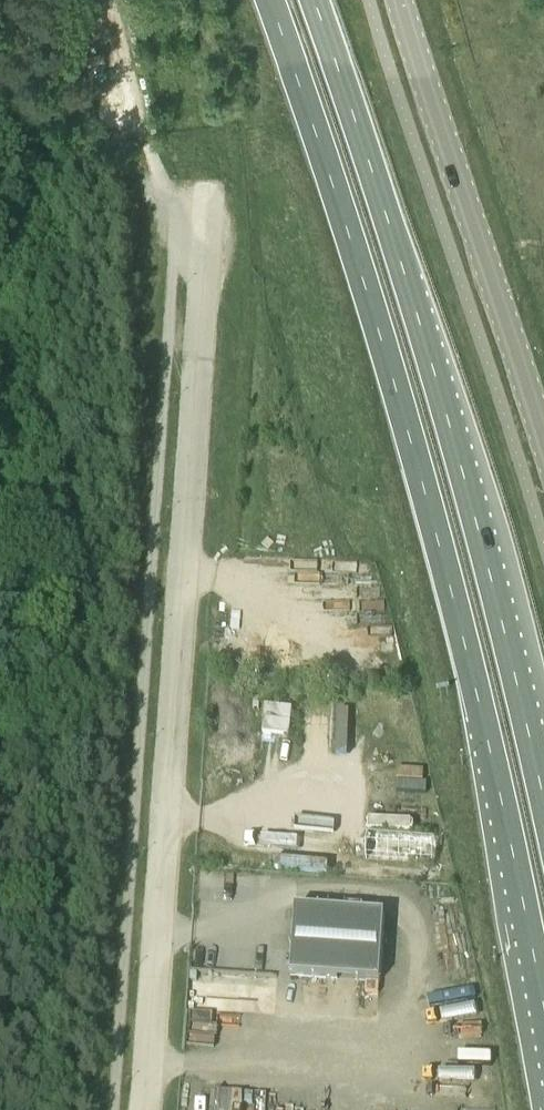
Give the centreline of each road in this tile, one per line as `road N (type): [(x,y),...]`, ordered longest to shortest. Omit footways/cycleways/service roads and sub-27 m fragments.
road 1 (trunk): [(270,0),(423,484),(484,713),(543,1005)]
road 2 (unclassified): [(142,1109),(205,254)]
road 3 (trunk): [(543,801),(449,420),(316,0)]
road 4 (tertiary): [(543,438),(400,0)]
road 5 (track): [(180,212),(144,128),(112,0)]
road 6 (unclassified): [(205,254),(215,131)]

